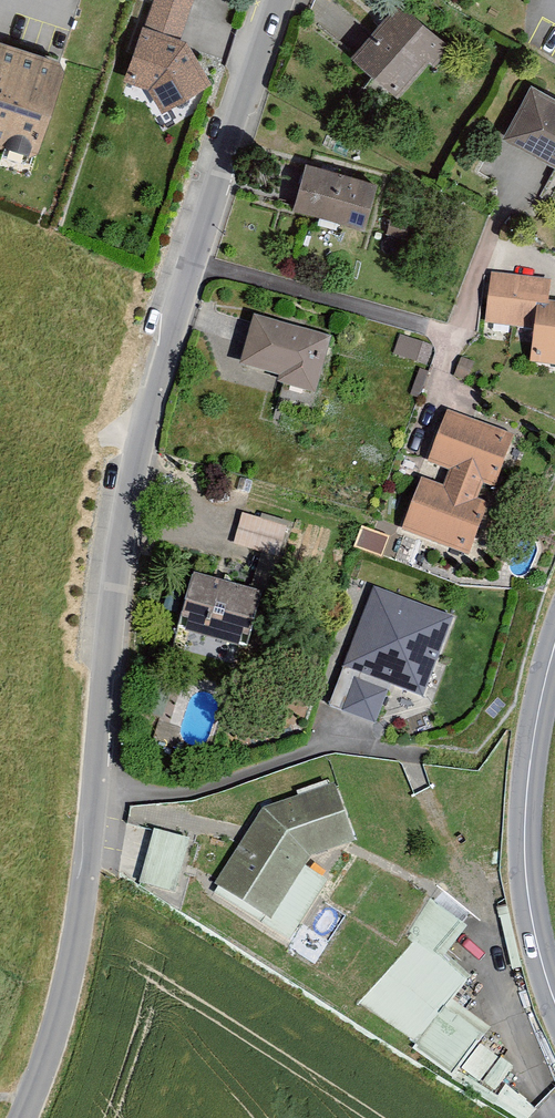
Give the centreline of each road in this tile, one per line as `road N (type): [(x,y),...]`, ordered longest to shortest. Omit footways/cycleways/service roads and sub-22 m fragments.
road 1 (tertiary): [(23,1117),(74,954),(124,533)]
road 2 (tertiary): [(124,533),(190,261),(279,0)]
road 3 (secondary): [(554,646),(535,730),(526,827),(528,894),(554,990)]

